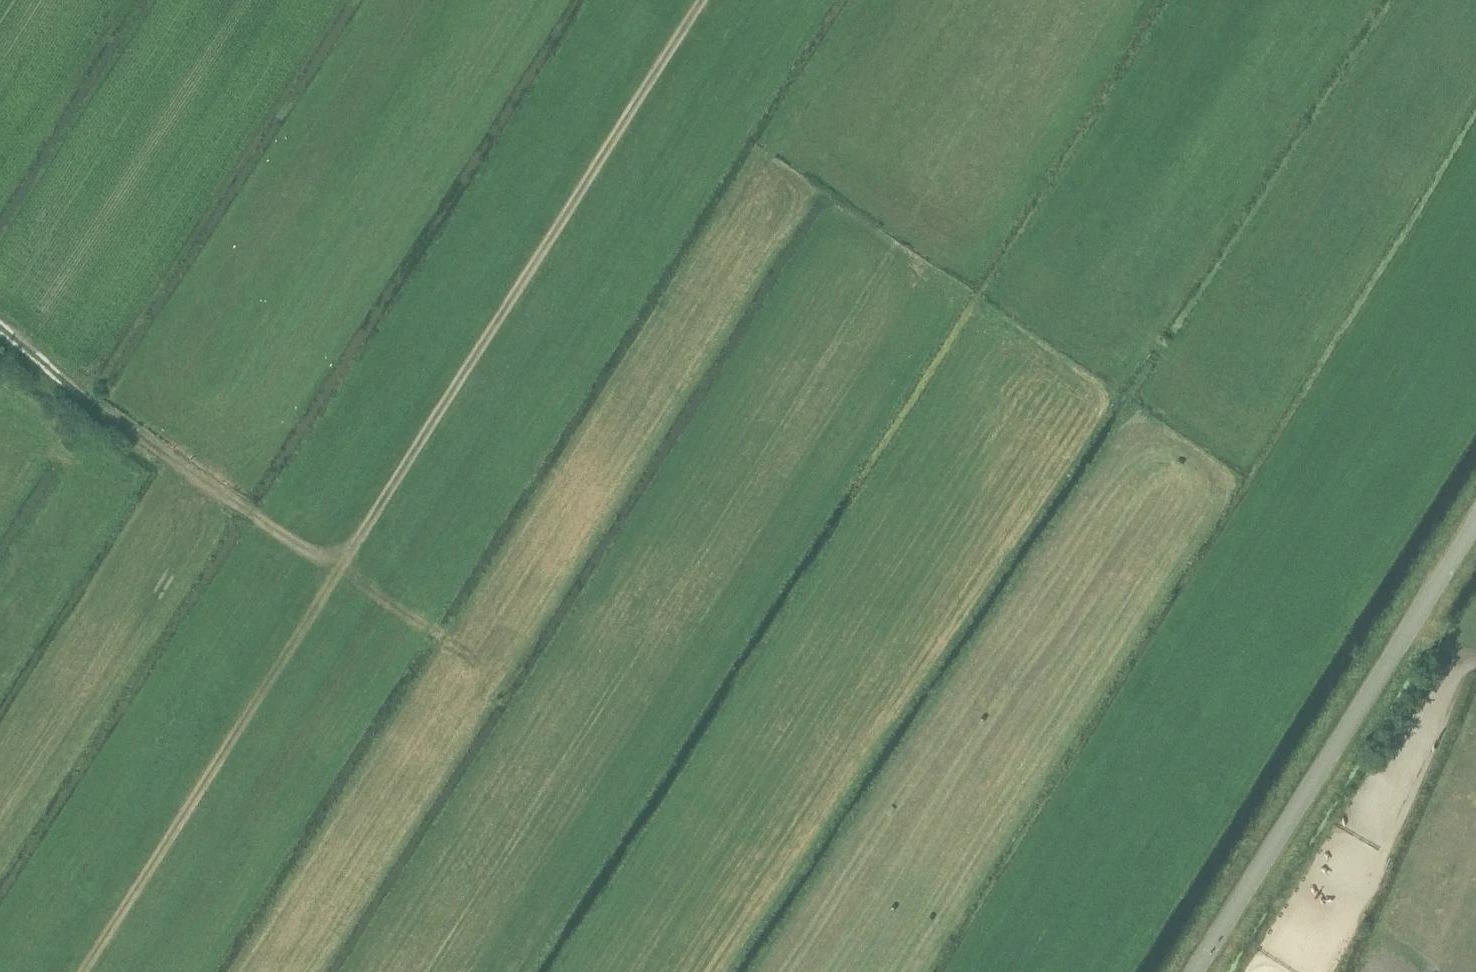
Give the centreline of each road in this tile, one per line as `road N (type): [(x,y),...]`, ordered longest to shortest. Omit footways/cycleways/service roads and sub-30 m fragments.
road 1 (track): [(700,0),(340,568),(0,336)]
road 2 (unclassified): [(1194,971),(1475,518)]
road 3 (track): [(340,568),(85,971)]

